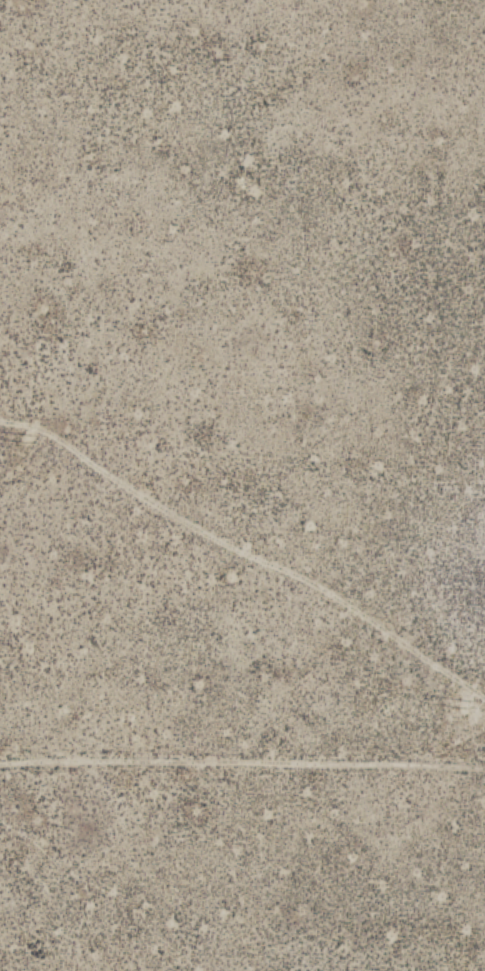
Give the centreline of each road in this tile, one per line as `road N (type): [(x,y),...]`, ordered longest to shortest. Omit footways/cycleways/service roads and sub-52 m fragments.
road 1 (track): [(0,761),(484,771)]

